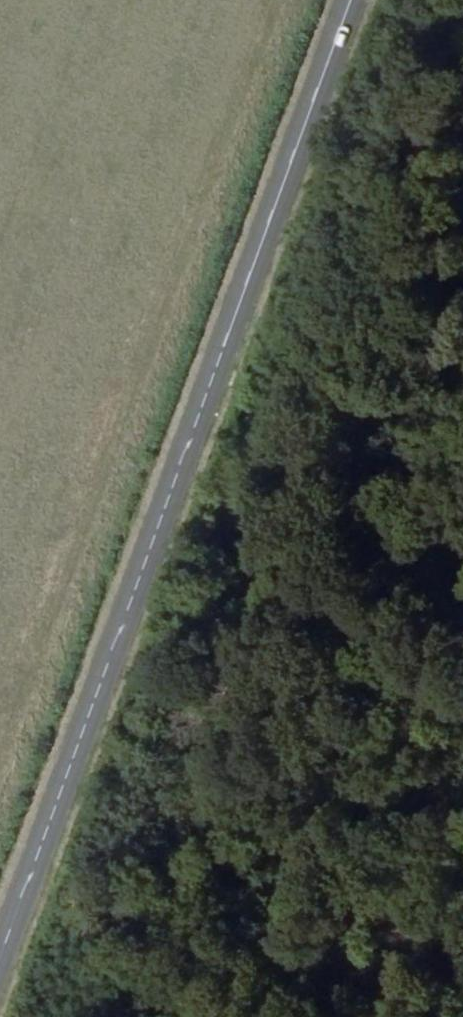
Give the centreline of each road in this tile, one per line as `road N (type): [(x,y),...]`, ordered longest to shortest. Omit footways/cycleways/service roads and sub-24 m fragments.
road 1 (secondary): [(352,0),(0,960)]
road 2 (track): [(462,369),(112,660)]
road 3 (track): [(462,944),(112,660)]

